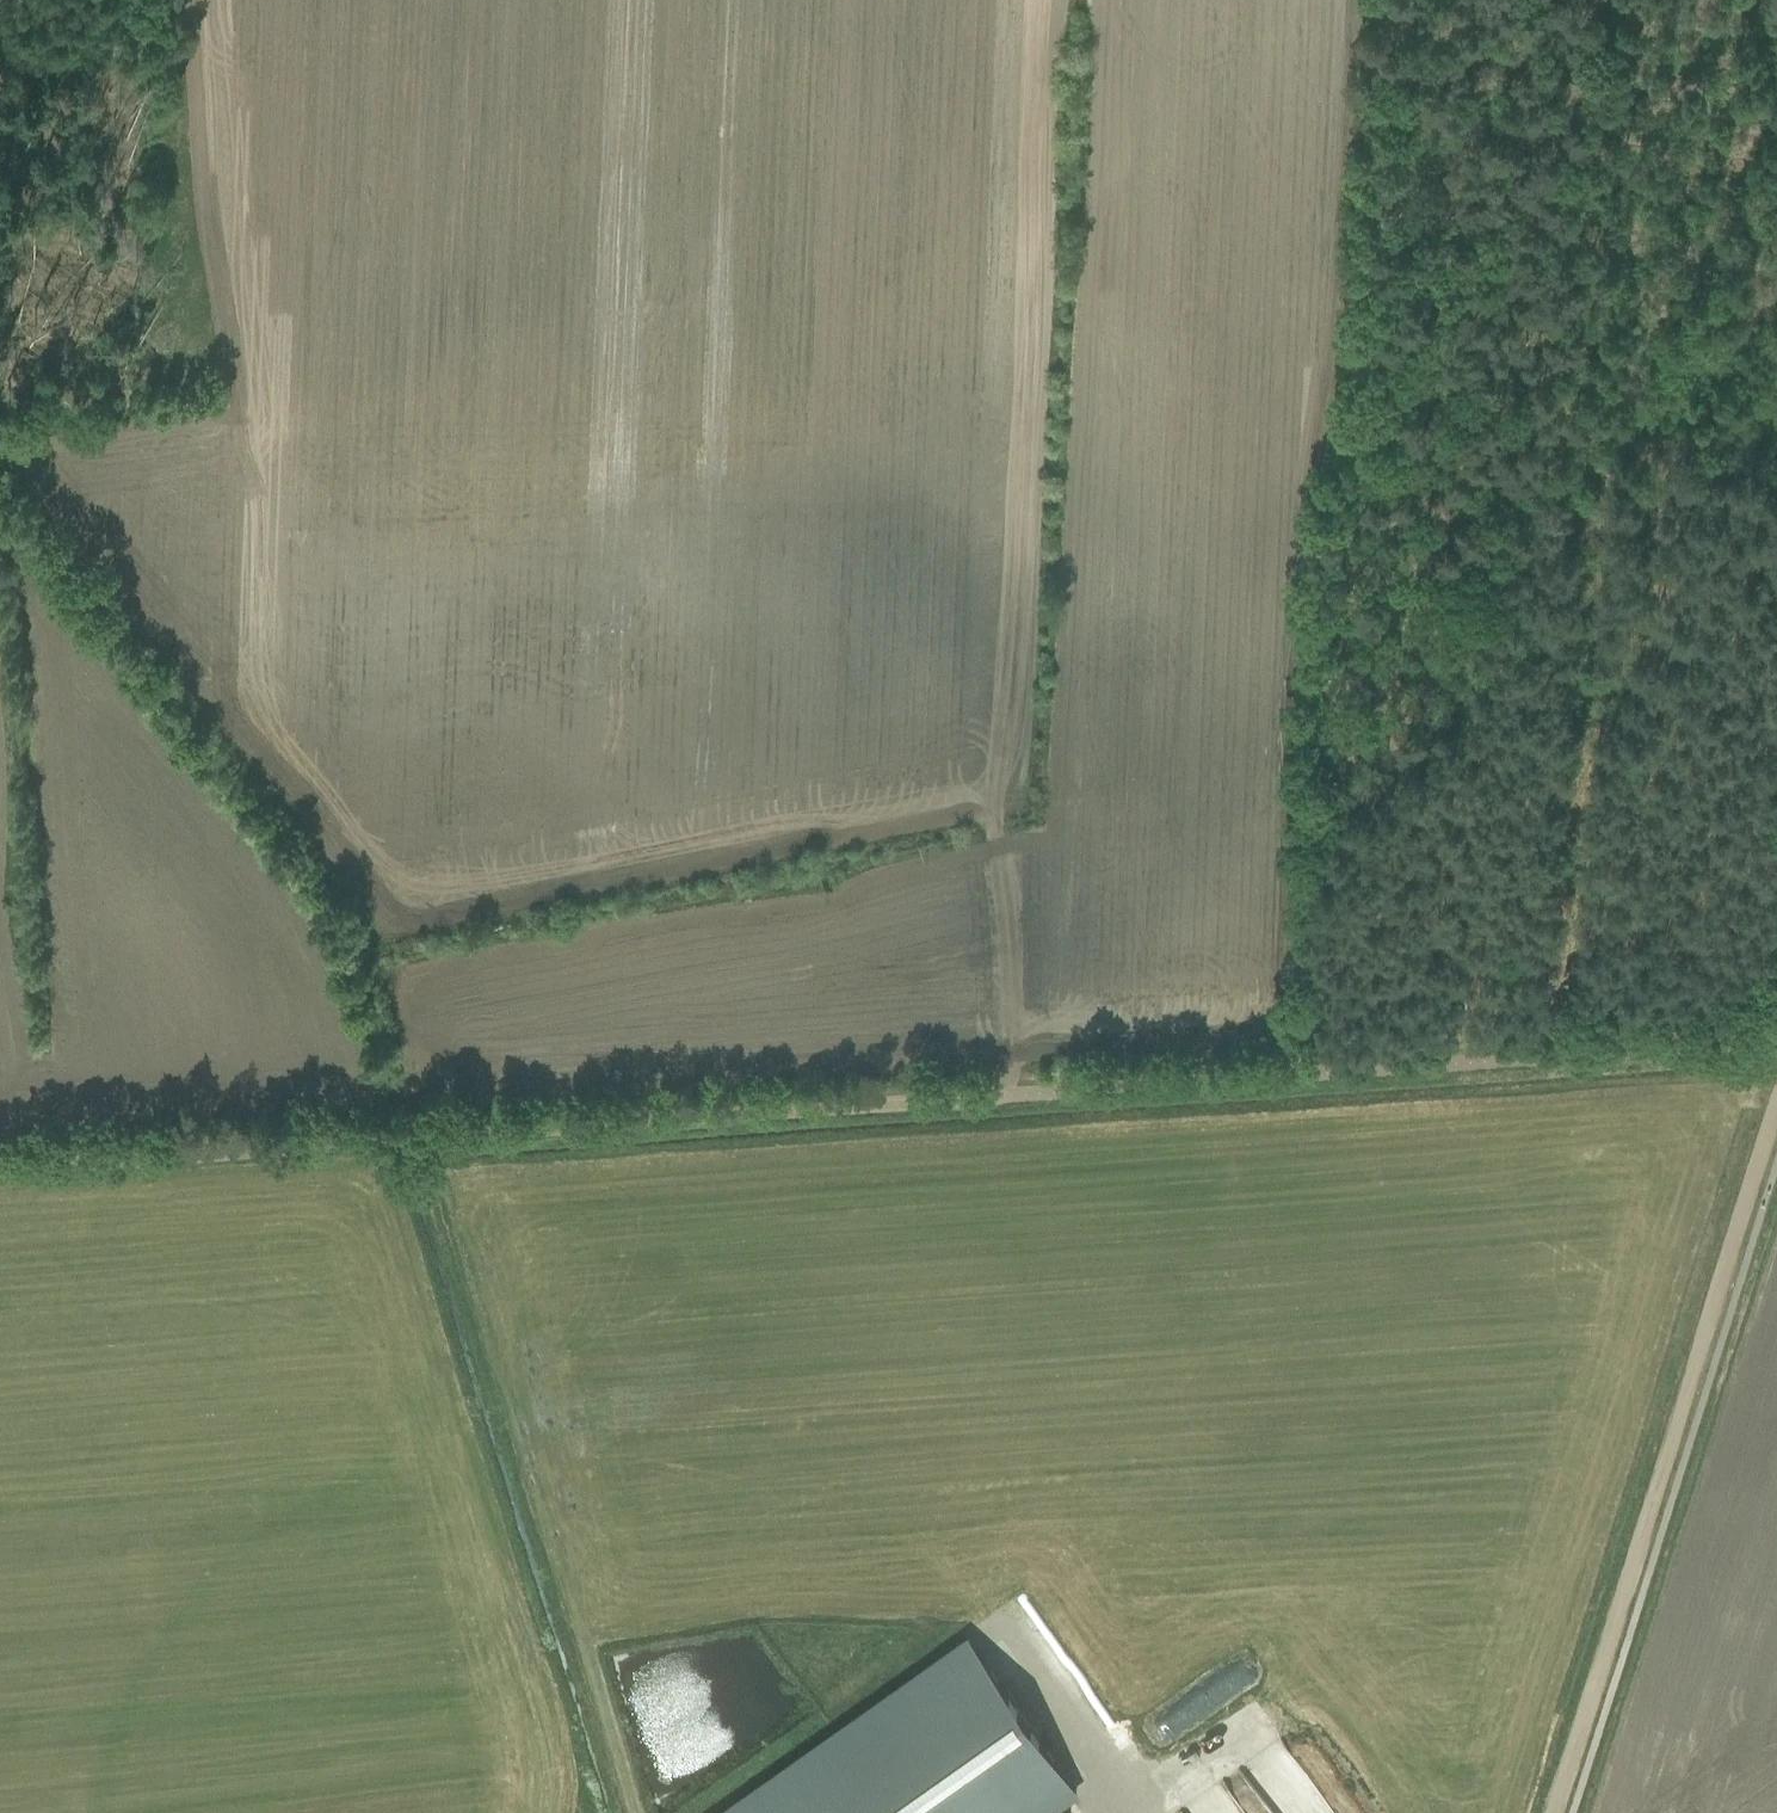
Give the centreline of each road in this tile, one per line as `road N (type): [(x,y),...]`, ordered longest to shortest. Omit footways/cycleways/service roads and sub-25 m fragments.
road 1 (track): [(1552,1812),(1776,1100)]
road 2 (track): [(0,402),(187,385),(171,0)]

